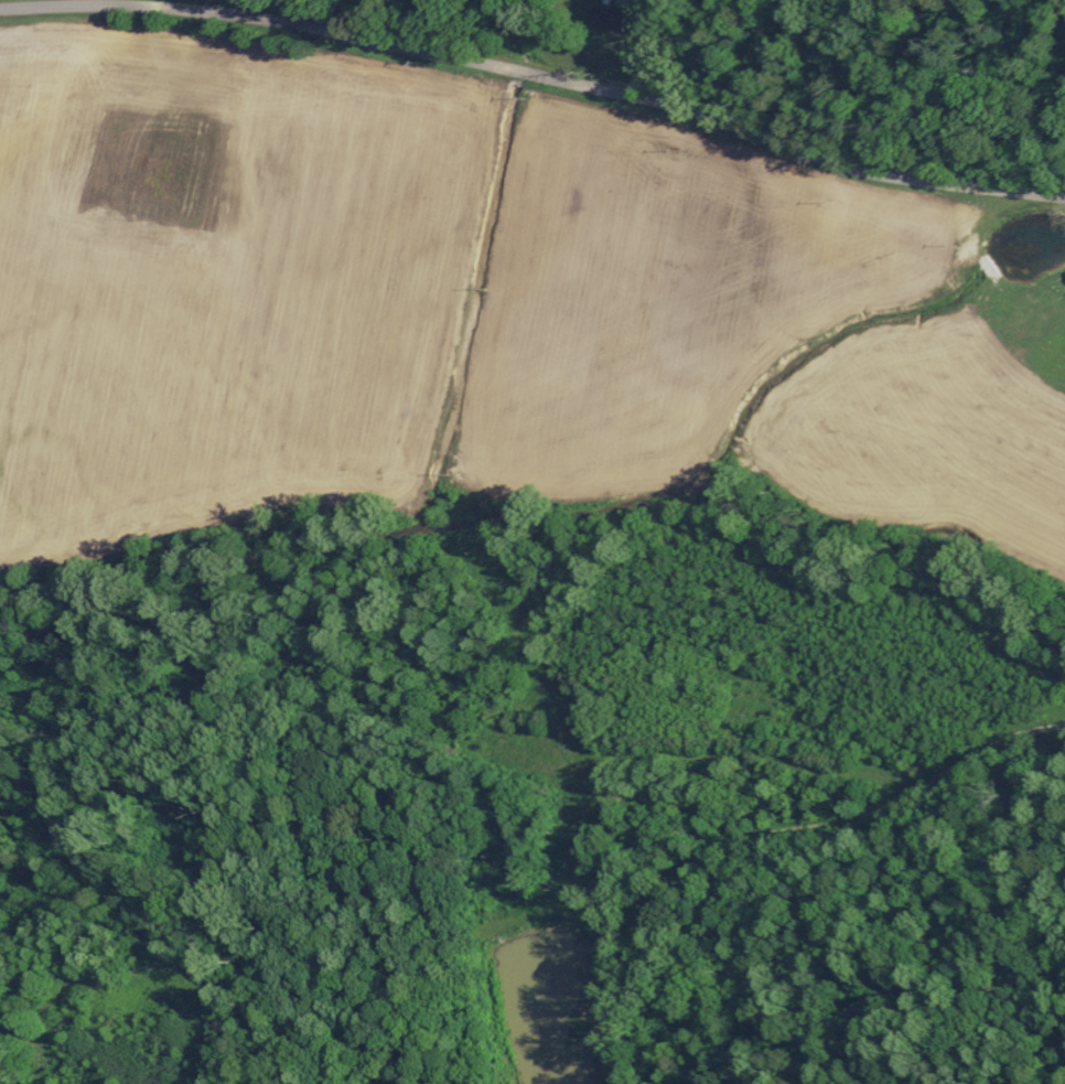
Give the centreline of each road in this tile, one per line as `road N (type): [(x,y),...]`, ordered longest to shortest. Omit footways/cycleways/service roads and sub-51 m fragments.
road 1 (residential): [(463,61),(695,112),(869,172),(1064,198)]
road 2 (residential): [(463,61),(222,13),(0,8)]

